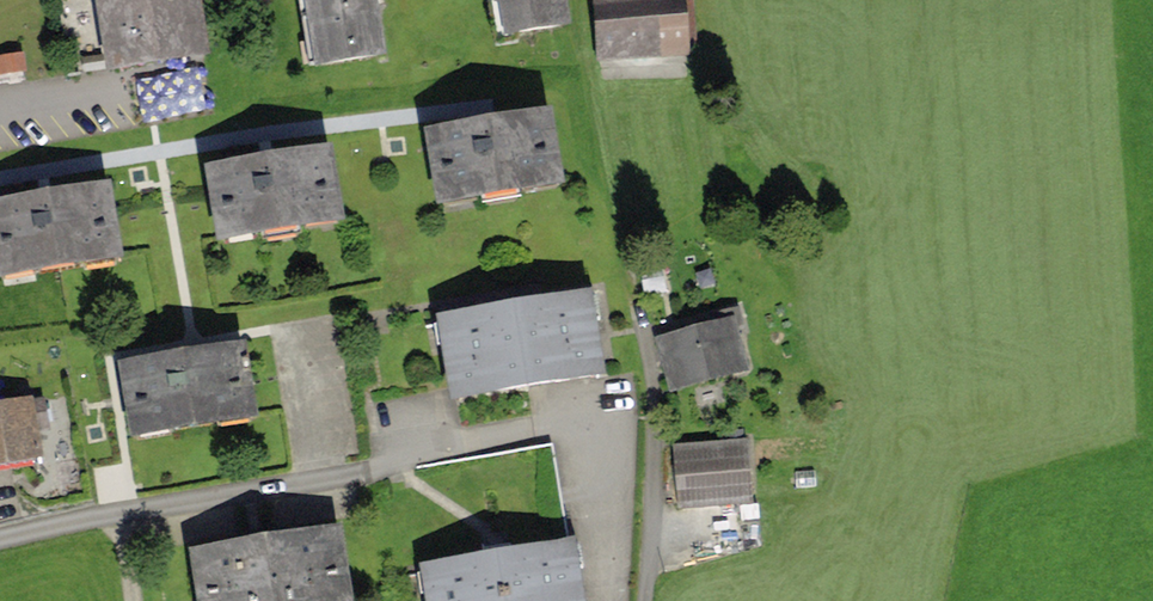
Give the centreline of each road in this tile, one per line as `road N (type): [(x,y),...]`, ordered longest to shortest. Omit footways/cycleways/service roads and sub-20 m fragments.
road 1 (residential): [(0,540),(121,512),(372,474)]
road 2 (track): [(586,55),(634,282)]

